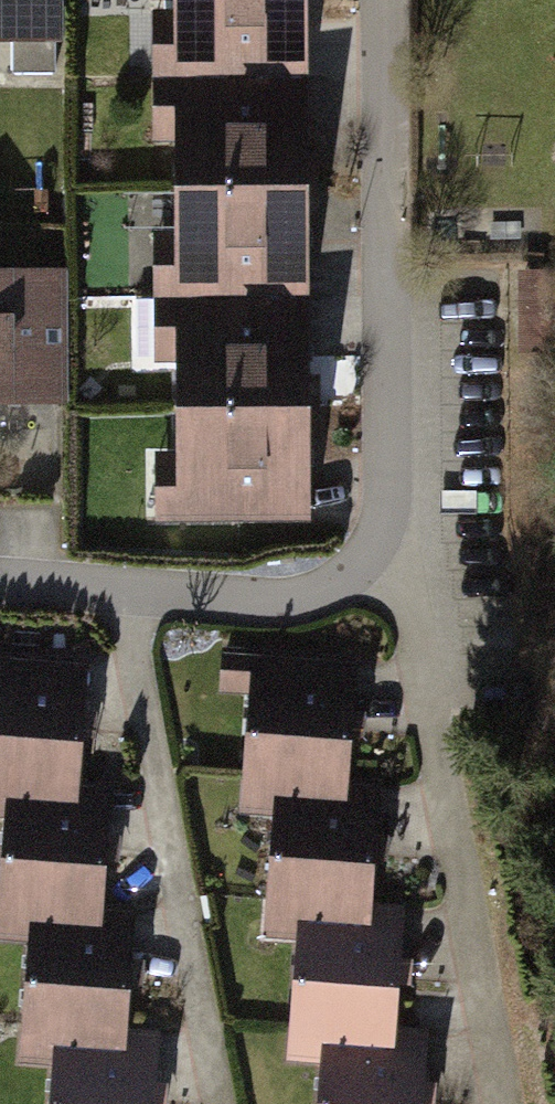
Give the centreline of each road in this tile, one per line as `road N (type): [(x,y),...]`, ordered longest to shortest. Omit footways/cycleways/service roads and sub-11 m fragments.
road 1 (residential): [(391,0),(397,542),(286,601),(0,577)]

